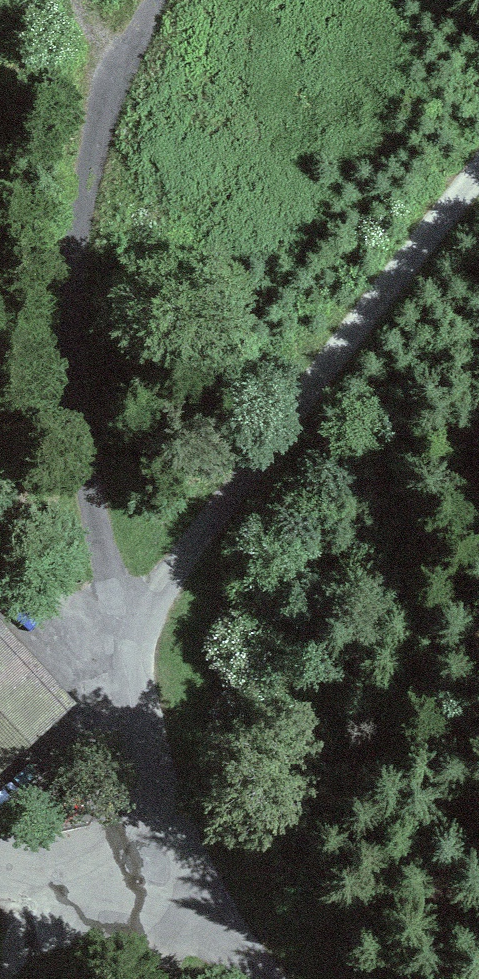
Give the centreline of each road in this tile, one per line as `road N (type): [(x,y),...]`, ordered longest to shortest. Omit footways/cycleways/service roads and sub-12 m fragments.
road 1 (track): [(478,193),(184,555),(133,657),(147,772),(106,817)]
road 2 (track): [(133,657),(74,423),(73,266),(99,121),(153,0)]

